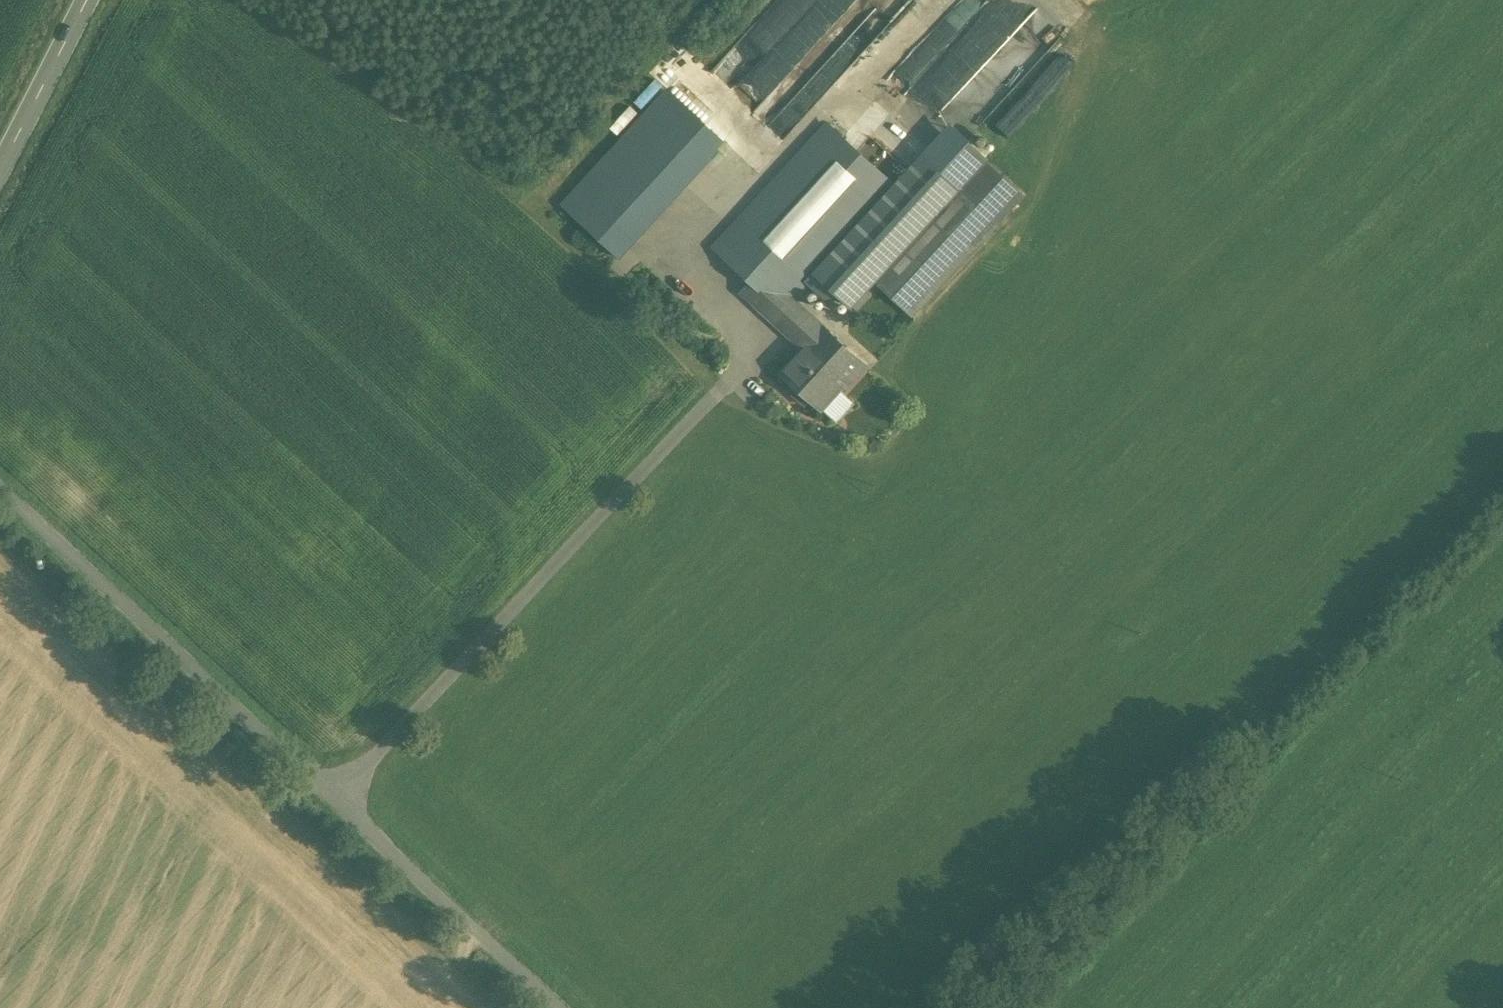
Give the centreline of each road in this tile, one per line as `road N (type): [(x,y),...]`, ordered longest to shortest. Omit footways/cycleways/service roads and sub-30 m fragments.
road 1 (unclassified): [(0,489),(555,1007)]
road 2 (secondary): [(0,166),(84,0)]

